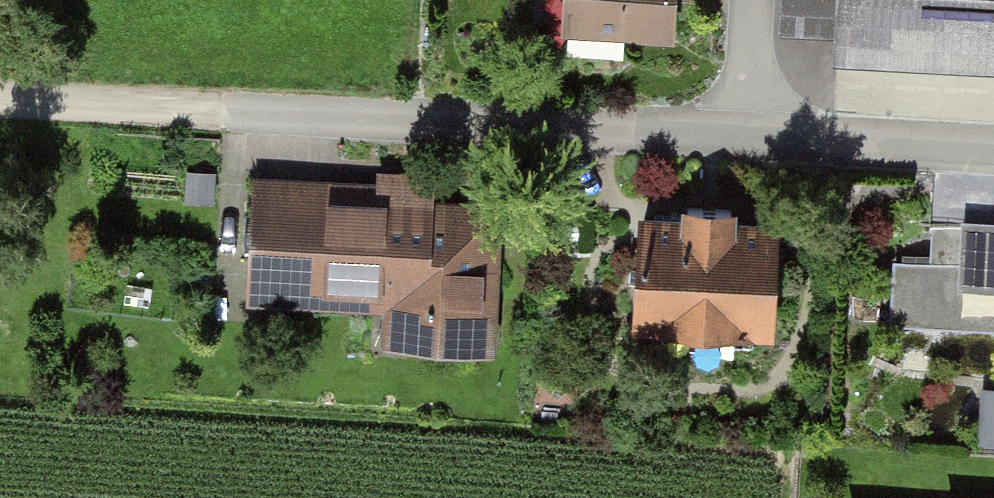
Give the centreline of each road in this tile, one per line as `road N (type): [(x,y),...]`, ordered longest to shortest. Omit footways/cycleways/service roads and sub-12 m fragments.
road 1 (residential): [(732,133),(246,99)]
road 2 (residential): [(993,154),(732,133)]
road 3 (track): [(246,99),(0,82)]
road 4 (residential): [(737,0),(732,133)]

